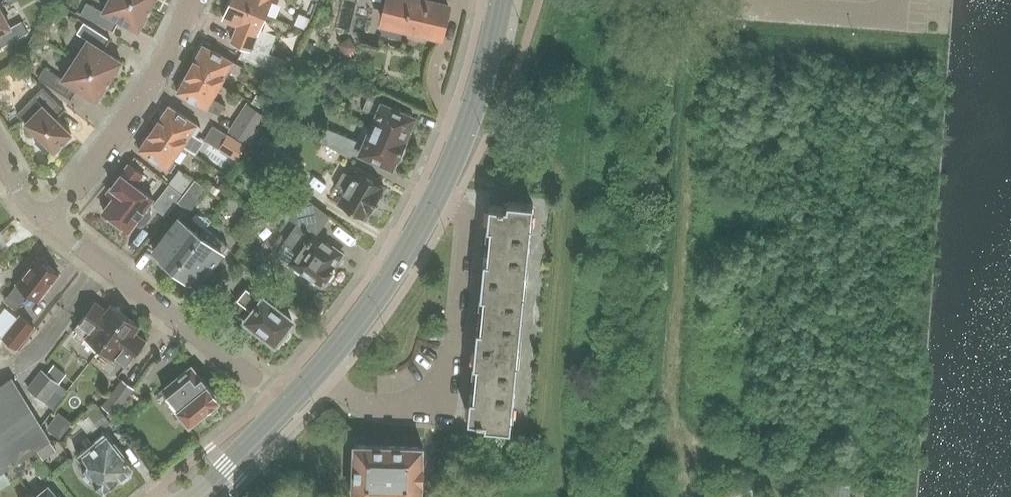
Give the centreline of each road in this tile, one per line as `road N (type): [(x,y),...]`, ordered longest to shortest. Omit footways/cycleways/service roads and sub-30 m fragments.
road 1 (unclassified): [(777,488),(758,468),(677,458),(668,439),(703,45),(713,9),(730,4),(892,16),(894,0)]
road 2 (unclassified): [(305,386),(395,411),(441,393),(461,221),(433,205)]
road 3 (residential): [(292,401),(43,225)]
road 4 (residential): [(43,225),(114,138),(189,0)]
road 5 (secondary): [(305,386),(353,329),(433,205)]
road 6 (secondary): [(433,205),(499,0)]
road 7 (secondary): [(192,496),(292,401)]

